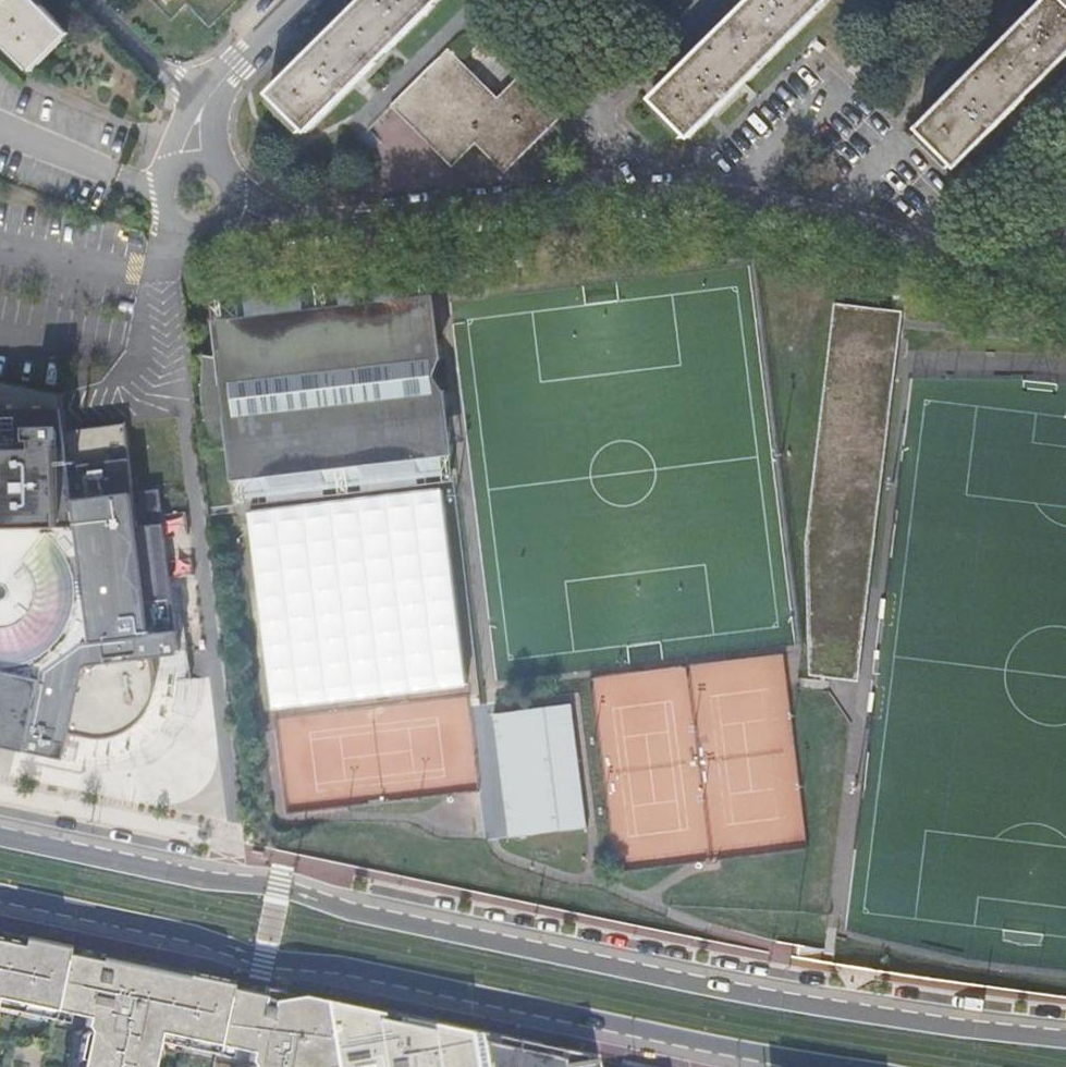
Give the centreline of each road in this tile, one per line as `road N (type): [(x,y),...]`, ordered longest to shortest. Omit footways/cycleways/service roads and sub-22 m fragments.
road 1 (primary): [(1065,1034),(778,993),(354,910),(281,882),(206,879),(0,835)]
road 2 (residential): [(228,217),(251,233),(624,205),(771,214),(1065,292)]
road 3 (primary): [(0,894),(185,933),(264,963),(348,968),(827,1066)]
road 4 (residential): [(299,0),(194,104),(196,157)]
road 5 (residential): [(196,157),(166,174),(161,208),(188,232),(209,230),(228,217)]

